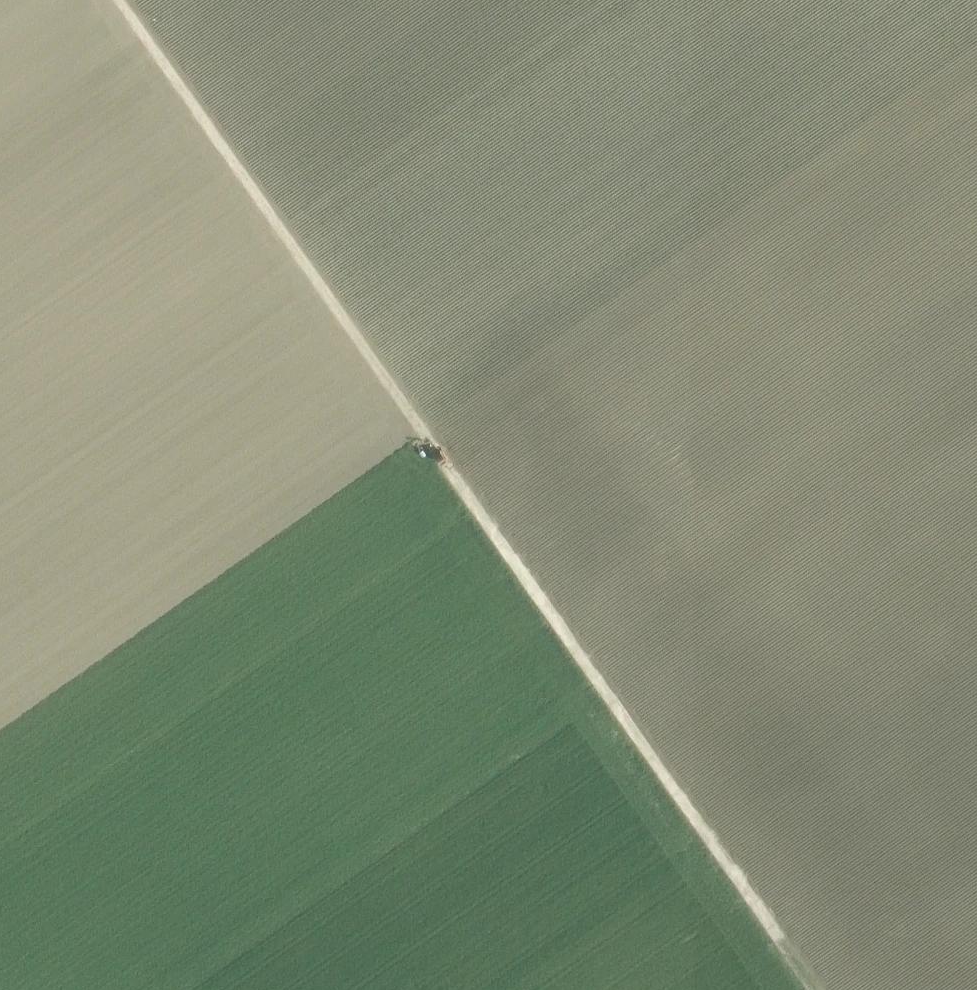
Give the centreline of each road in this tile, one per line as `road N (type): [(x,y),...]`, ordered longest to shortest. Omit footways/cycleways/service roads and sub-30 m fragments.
road 1 (track): [(118,0),(819,989)]

